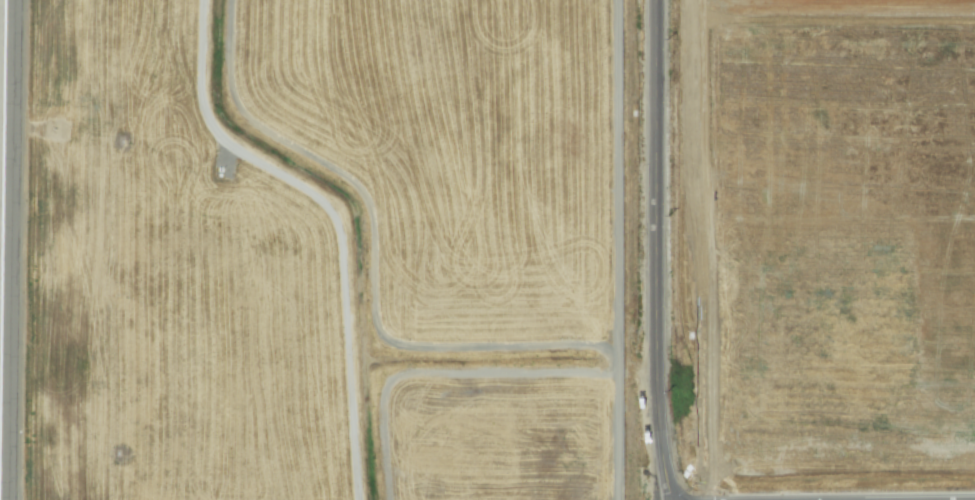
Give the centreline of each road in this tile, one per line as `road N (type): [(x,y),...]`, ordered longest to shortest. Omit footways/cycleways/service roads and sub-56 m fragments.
road 1 (tertiary): [(656,0),(657,372),(670,499)]

